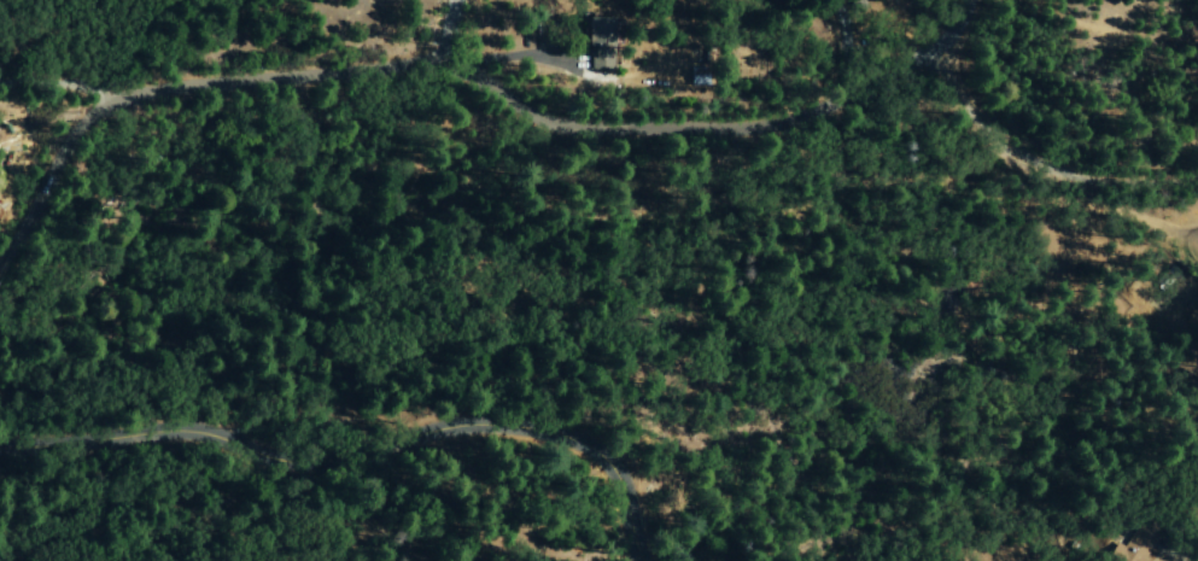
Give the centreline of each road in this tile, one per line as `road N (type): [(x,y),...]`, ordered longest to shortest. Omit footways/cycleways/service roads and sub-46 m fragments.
road 1 (residential): [(0,266),(81,122),(156,92),(310,64),(438,64),(565,125),(670,133),(784,121),(914,62),(957,23),(961,0)]
road 2 (tertiary): [(0,448),(201,433),(240,437),(309,475),(350,471),(421,436),(491,428),(567,437),(614,468),(640,560)]

